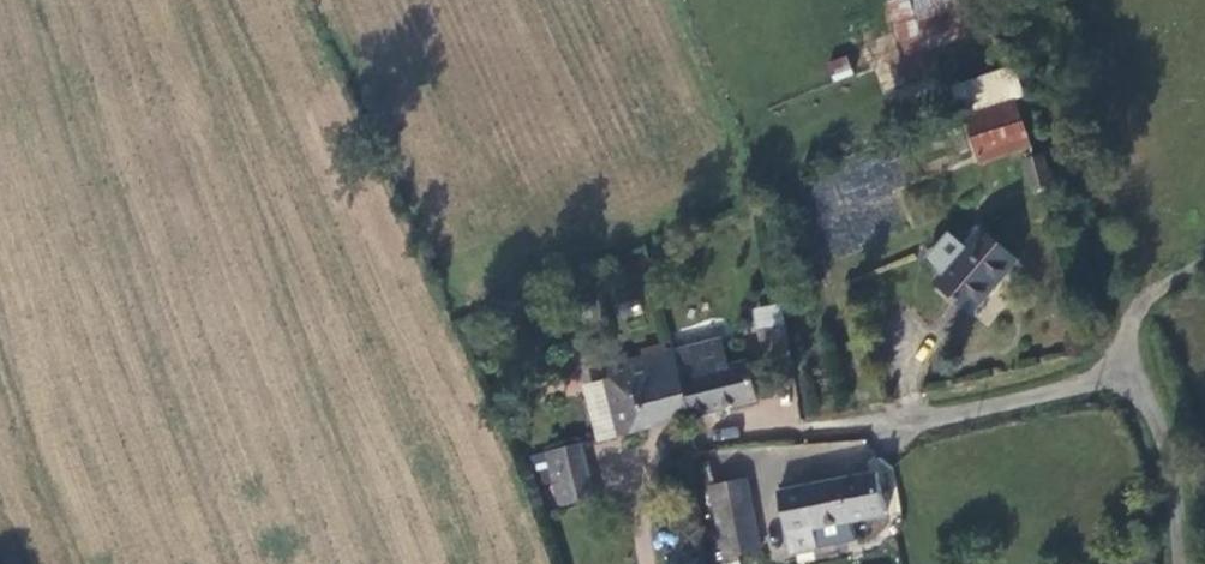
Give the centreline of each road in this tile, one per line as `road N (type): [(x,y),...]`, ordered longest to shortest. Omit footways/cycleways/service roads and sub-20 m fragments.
road 1 (residential): [(1178,563),(1176,513),(1148,403),(1129,371),(914,422),(825,431)]

